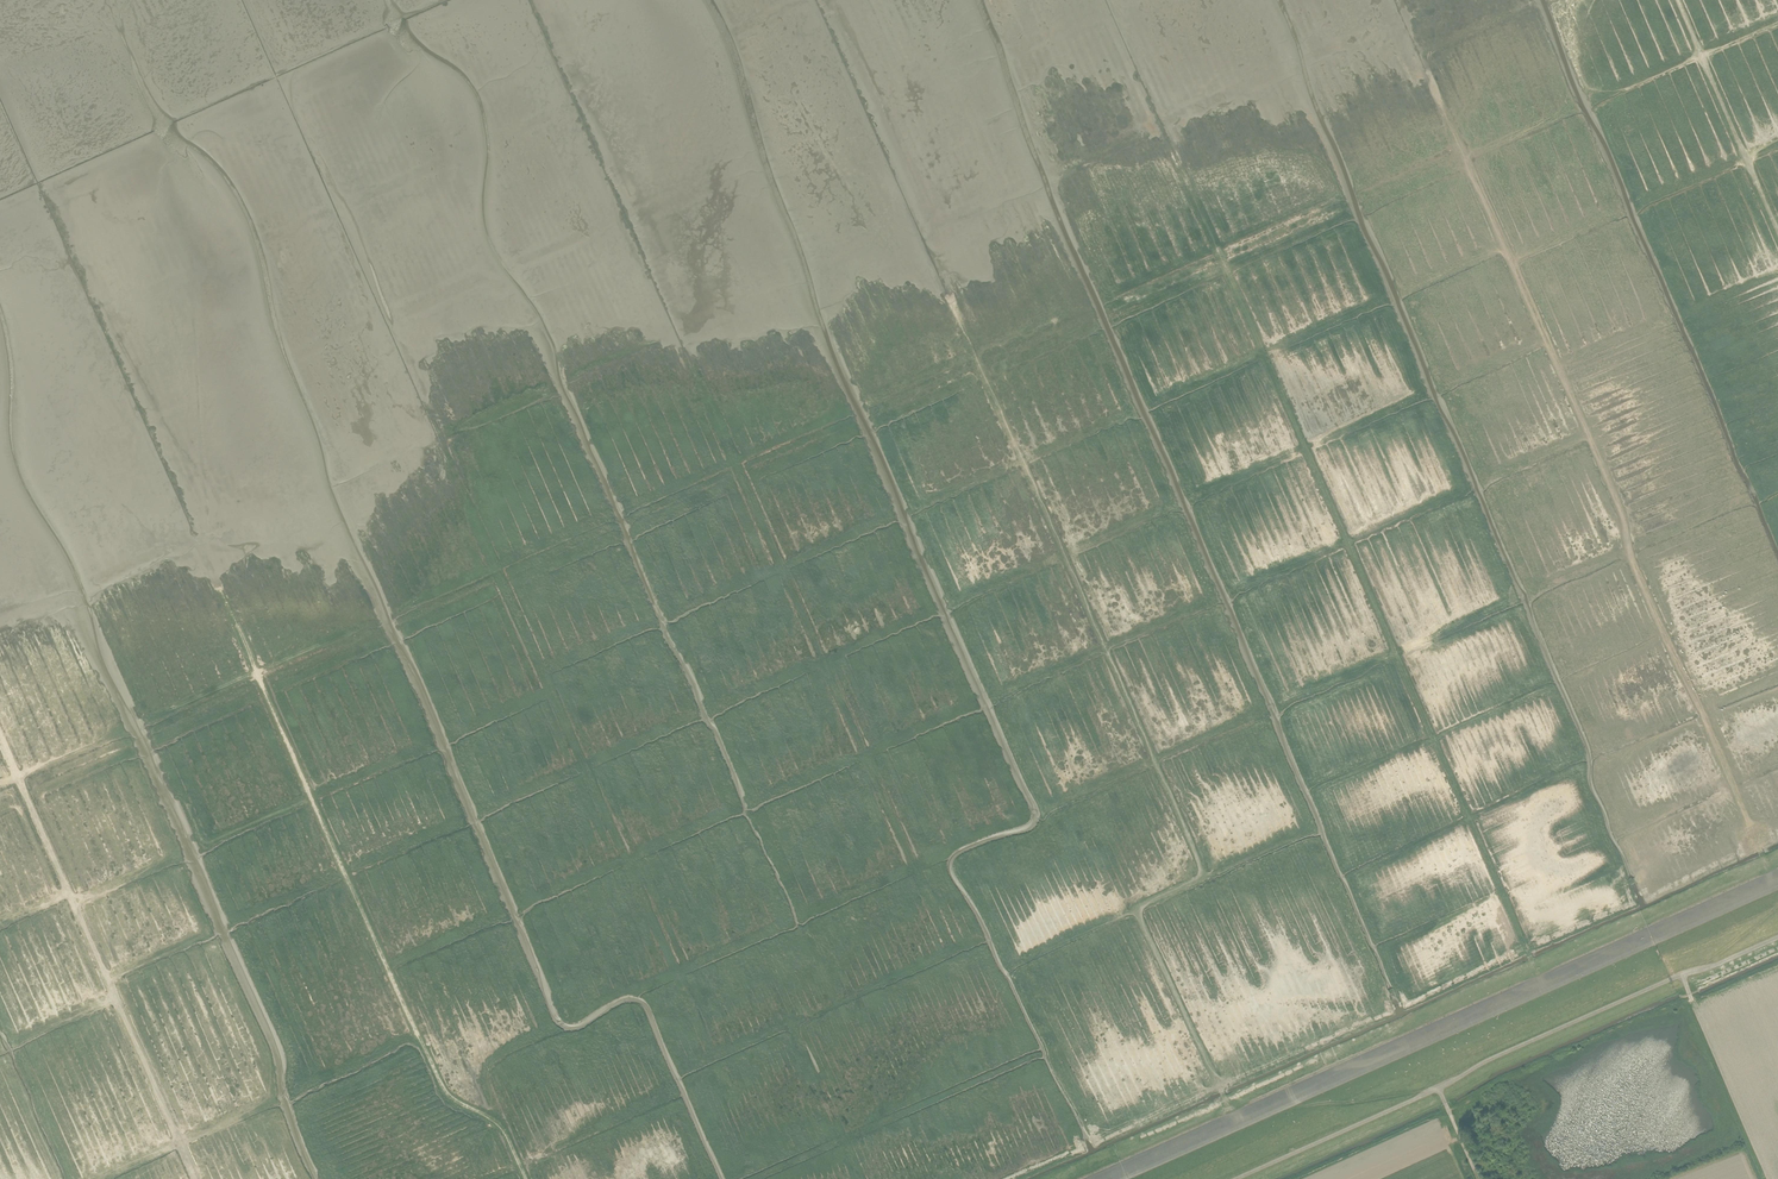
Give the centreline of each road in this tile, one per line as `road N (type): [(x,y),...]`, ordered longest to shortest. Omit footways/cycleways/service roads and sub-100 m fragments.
road 1 (track): [(1118,1178),(1777,887)]
road 2 (track): [(1439,1087),(1282,1109)]

